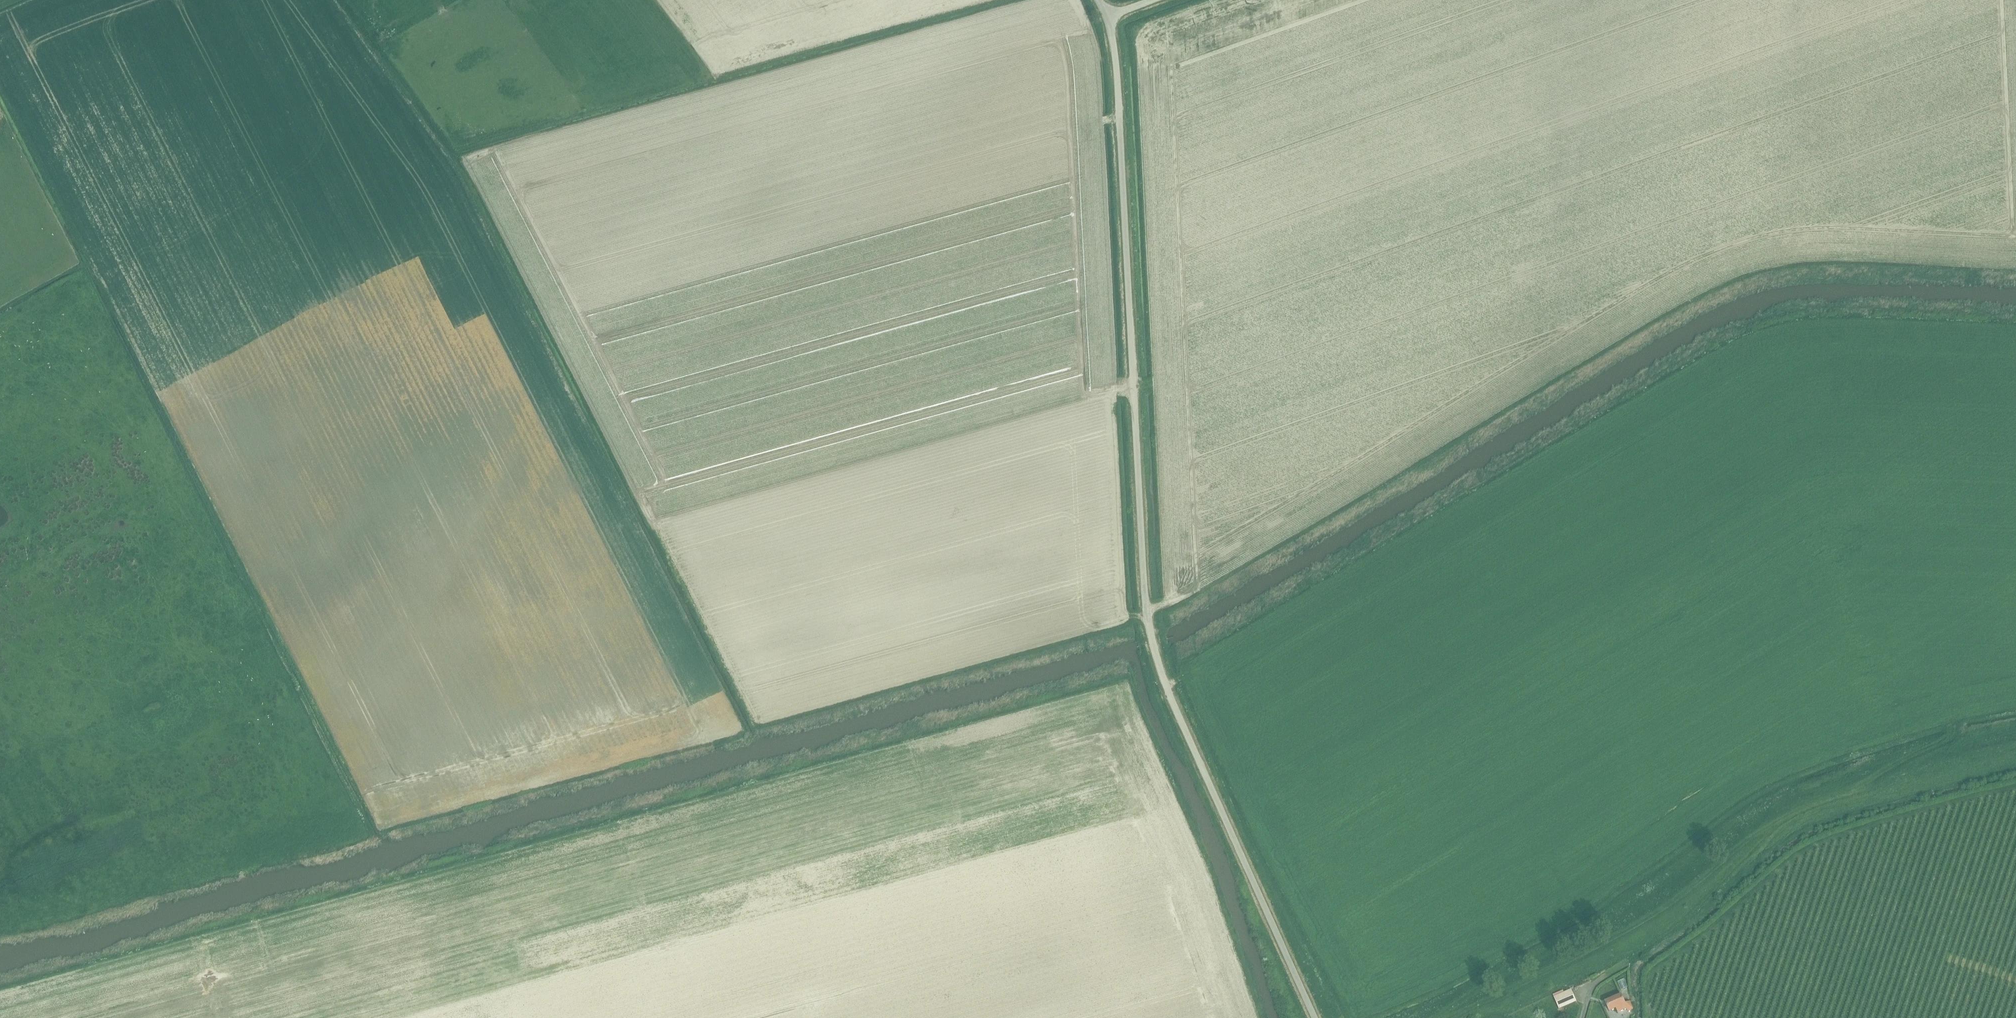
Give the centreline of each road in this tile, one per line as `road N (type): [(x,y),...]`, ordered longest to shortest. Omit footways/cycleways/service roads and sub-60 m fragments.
road 1 (unclassified): [(1314,1017),(1166,689),(1148,631),(1116,61),(1107,17)]

